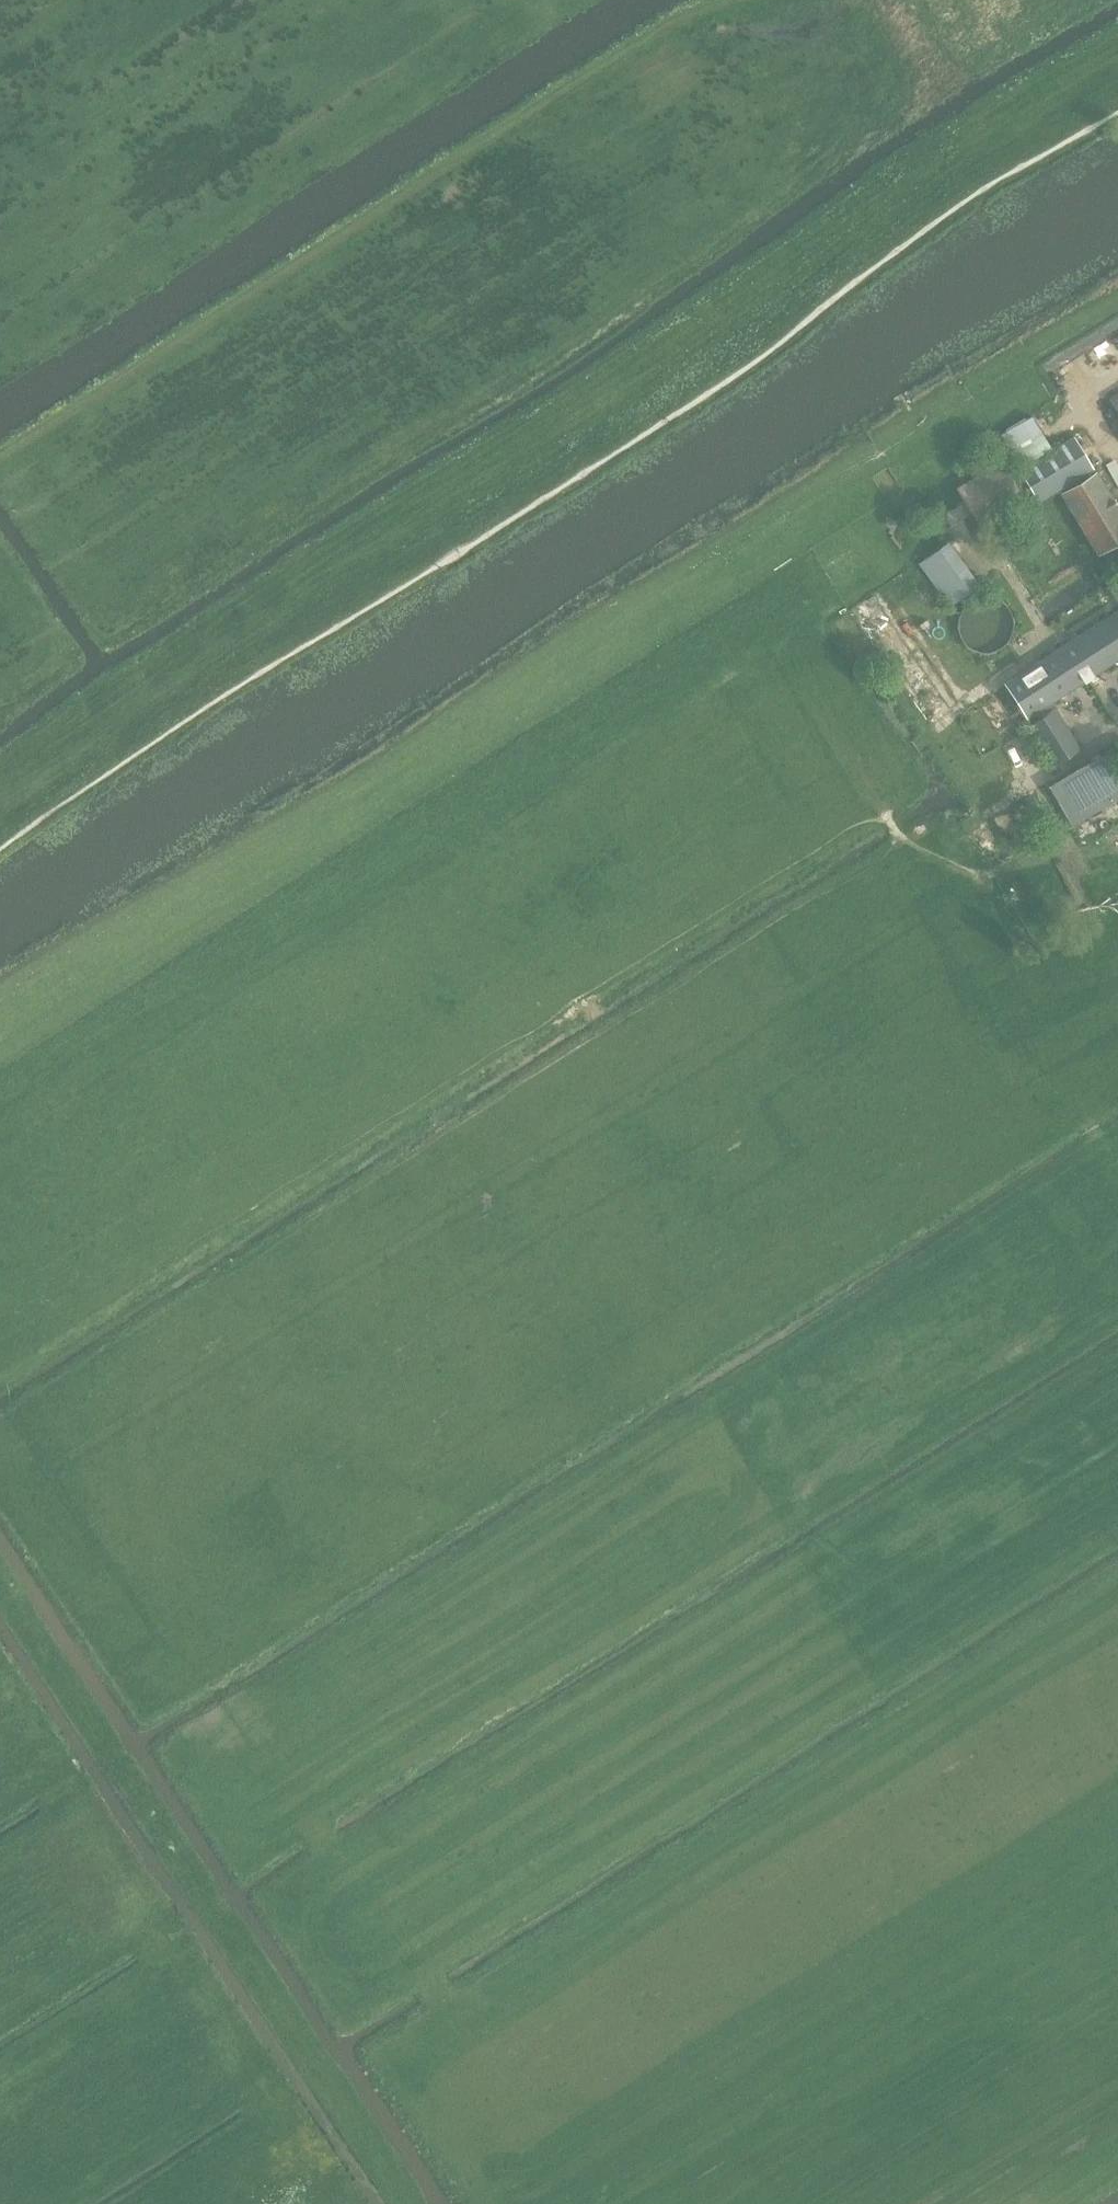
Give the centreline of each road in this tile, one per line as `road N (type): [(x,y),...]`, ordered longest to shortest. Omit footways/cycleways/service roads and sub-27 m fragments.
road 1 (track): [(740,0),(695,12),(0,460)]

